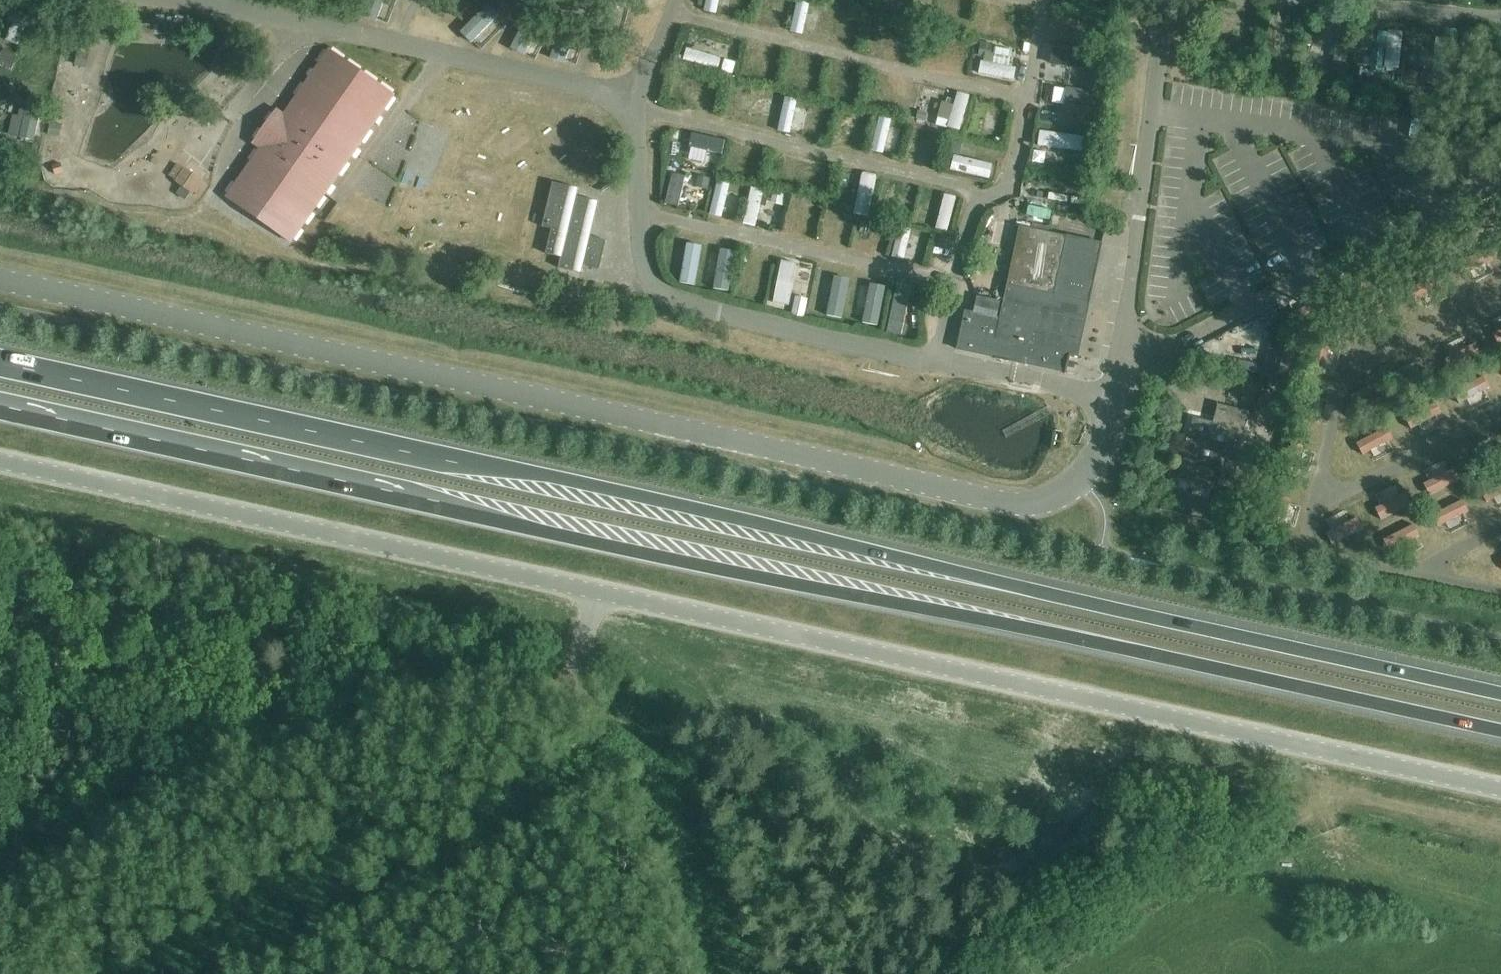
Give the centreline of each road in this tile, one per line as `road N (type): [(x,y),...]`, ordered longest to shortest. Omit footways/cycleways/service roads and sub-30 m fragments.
road 1 (trunk): [(1500,694),(566,480),(0,363)]
road 2 (unclassified): [(0,461),(1500,789)]
road 3 (trunk): [(0,406),(580,541),(1500,731)]
road 4 (unclassified): [(1000,497),(0,277)]

